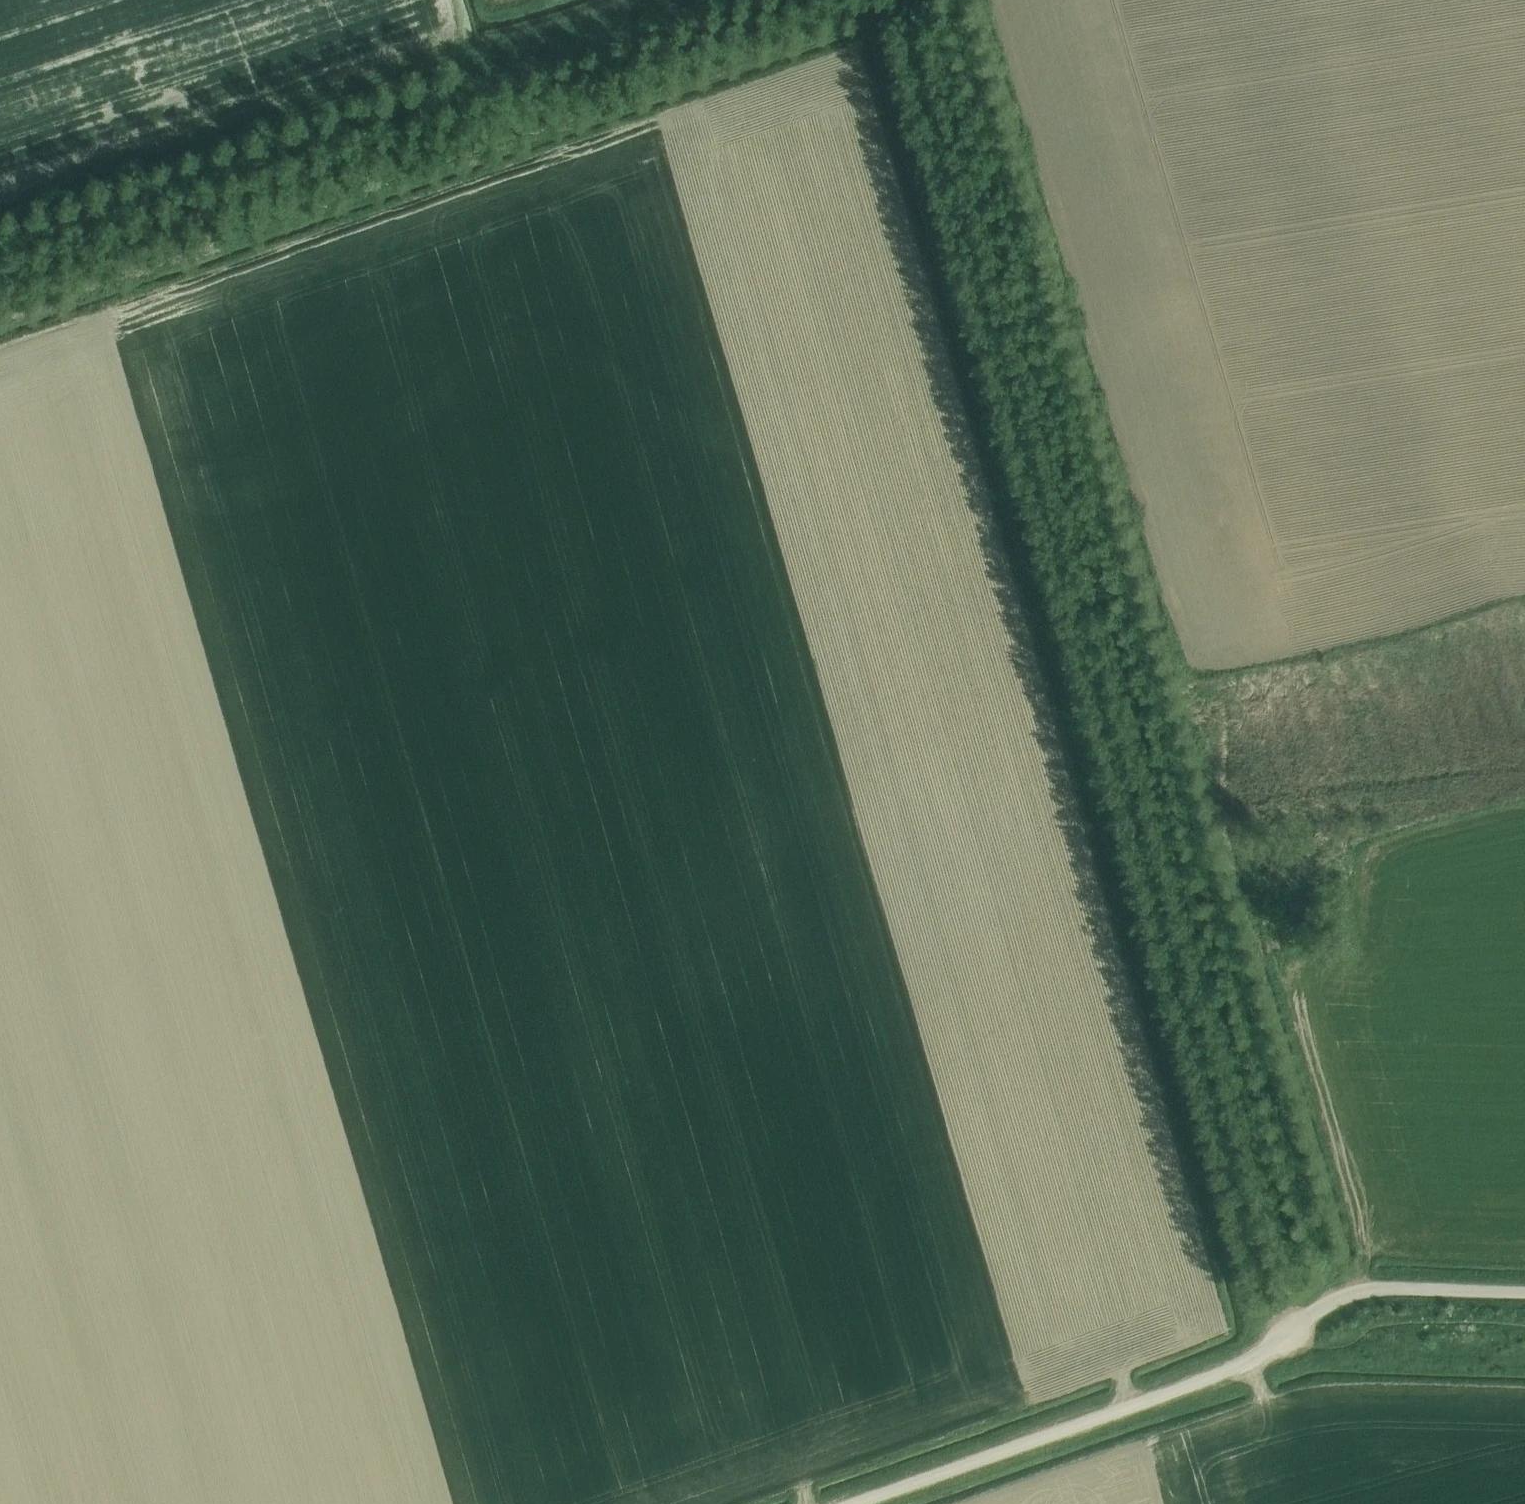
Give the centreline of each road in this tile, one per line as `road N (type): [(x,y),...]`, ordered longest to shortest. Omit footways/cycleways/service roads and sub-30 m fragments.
road 1 (unclassified): [(1524,1293),(1368,1291),(1331,1305),(1223,1375),(855,1503)]

